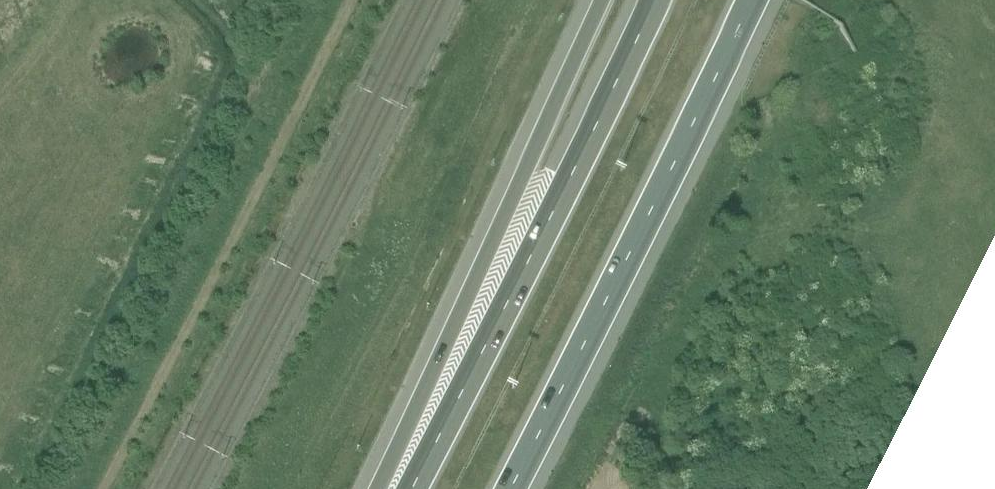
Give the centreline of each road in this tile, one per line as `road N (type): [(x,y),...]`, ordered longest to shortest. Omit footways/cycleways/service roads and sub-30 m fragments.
road 1 (motorway): [(505,488),(753,0)]
road 2 (motorway): [(655,0),(411,488)]
road 3 (motorway): [(600,0),(375,488)]

